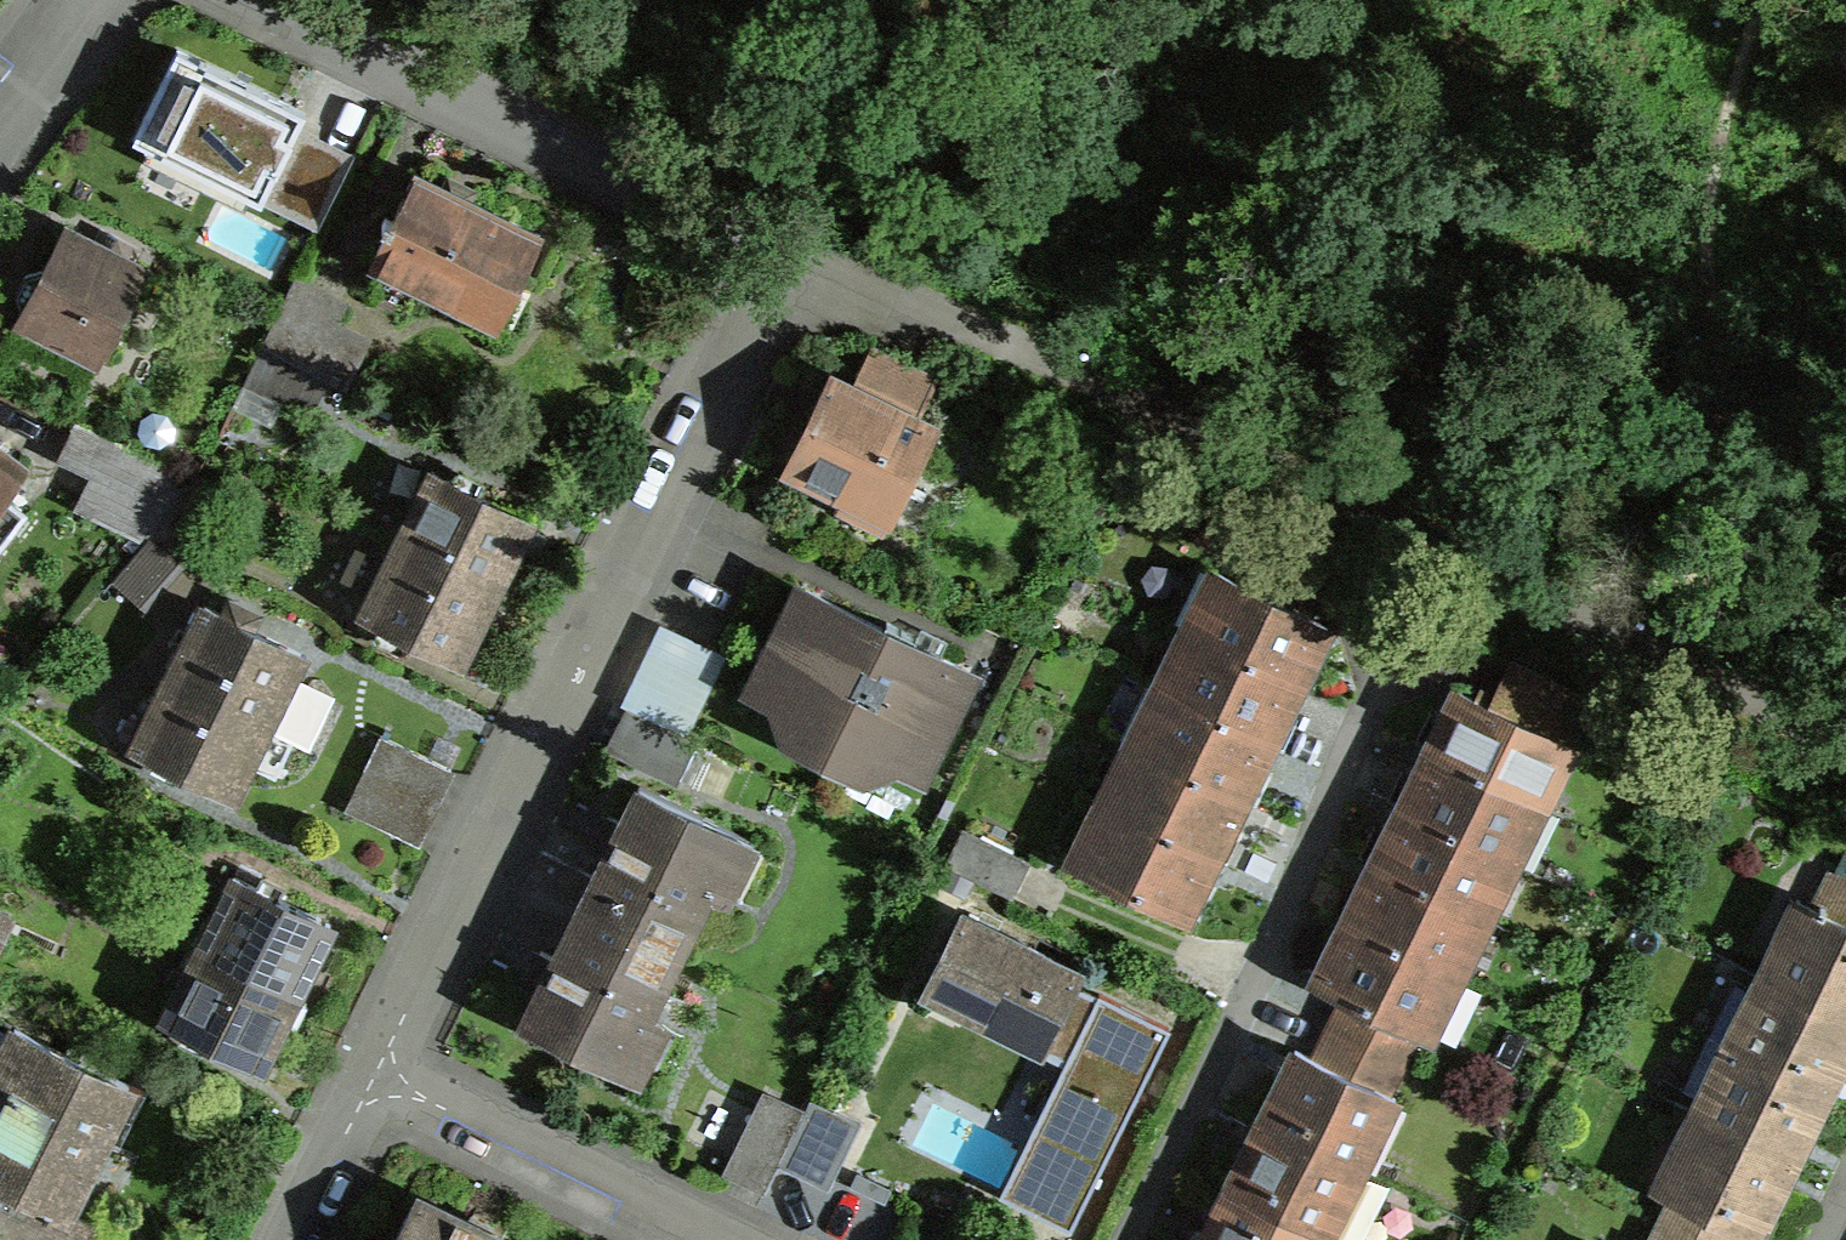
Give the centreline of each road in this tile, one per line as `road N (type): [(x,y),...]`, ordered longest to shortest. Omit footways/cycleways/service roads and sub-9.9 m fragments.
road 1 (residential): [(1845,748),(789,249)]
road 2 (residential): [(789,249),(385,1058)]
road 3 (residential): [(1135,1239),(1397,661)]
road 4 (residential): [(789,249),(255,0)]
road 5 (residential): [(739,1239),(385,1058)]
road 6 (residential): [(385,1058),(296,1239)]
road 7 (residential): [(84,0),(0,111)]
road 8 (track): [(1770,0),(1845,98)]

